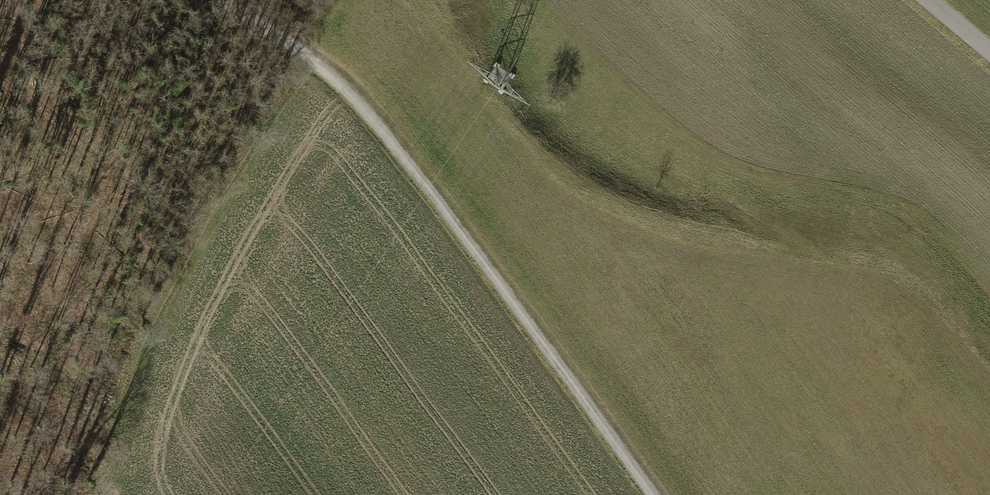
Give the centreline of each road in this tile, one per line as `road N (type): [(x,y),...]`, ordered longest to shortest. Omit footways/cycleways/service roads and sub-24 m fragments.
road 1 (track): [(646,494),(400,151),(313,61)]

